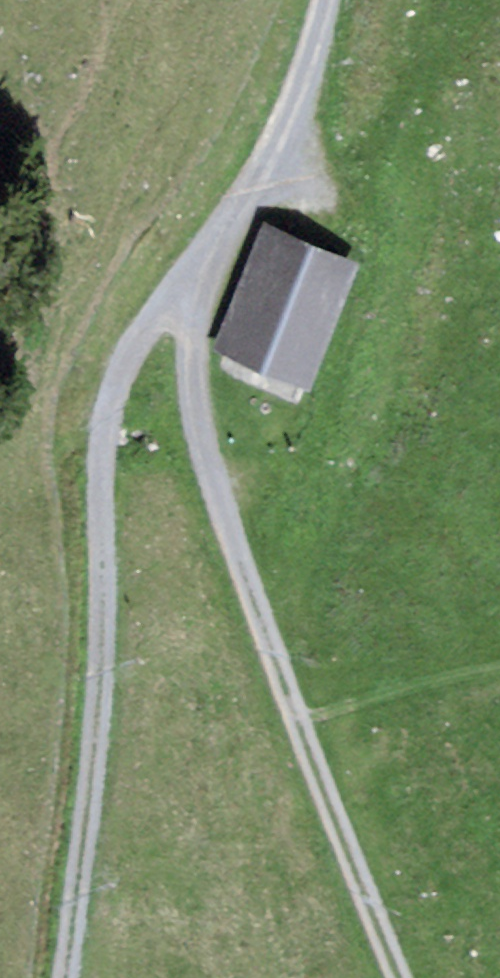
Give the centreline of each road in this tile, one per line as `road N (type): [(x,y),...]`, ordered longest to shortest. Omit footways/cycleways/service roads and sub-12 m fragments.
road 1 (track): [(65,977),(102,704),(105,420),(148,327),(203,253)]
road 2 (track): [(203,253),(195,394),(298,718)]
road 3 (track): [(330,0),(313,70),(263,170),(203,253)]
road 4 (track): [(298,718),(399,977)]

